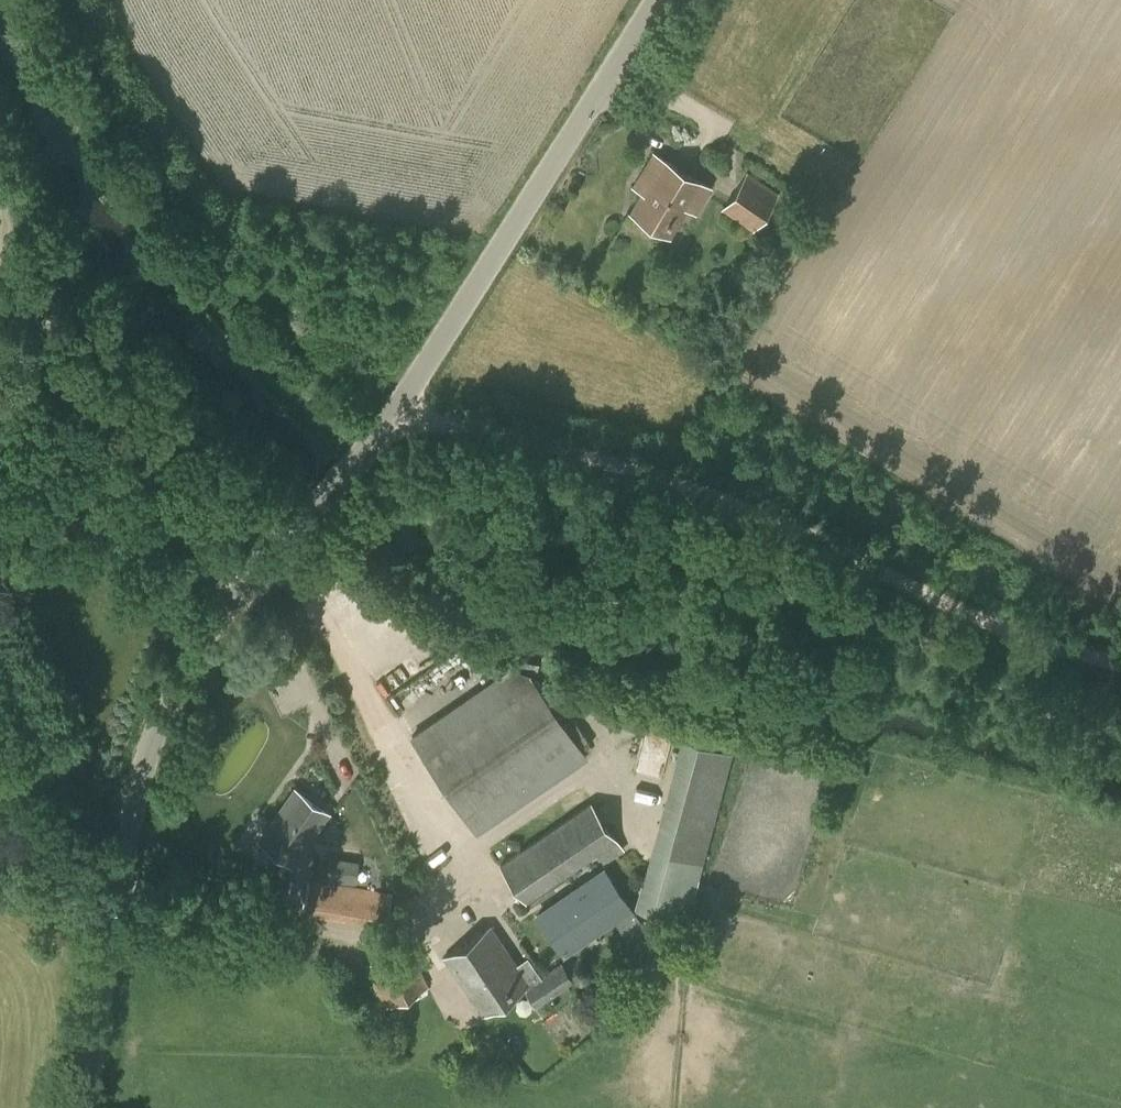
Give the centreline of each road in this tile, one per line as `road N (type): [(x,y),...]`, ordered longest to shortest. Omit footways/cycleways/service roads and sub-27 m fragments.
road 1 (track): [(1120,662),(1017,637),(712,497),(391,413)]
road 2 (unclassified): [(253,571),(365,453),(659,0)]
road 3 (unclassified): [(86,1107),(126,840),(152,732),(182,669),(253,571)]
road 4 (unclassified): [(0,437),(253,571)]

